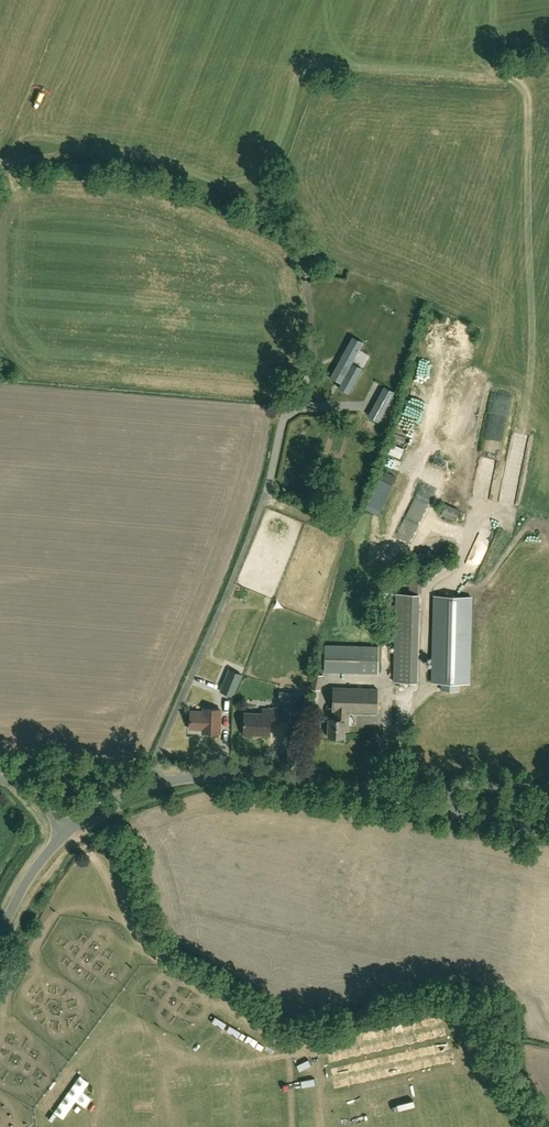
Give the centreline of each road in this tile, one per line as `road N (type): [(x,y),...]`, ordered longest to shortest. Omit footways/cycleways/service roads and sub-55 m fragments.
road 1 (unclassified): [(157,784),(157,753),(262,512),(293,404)]
road 2 (unclassified): [(444,809),(282,780),(157,784)]
road 3 (track): [(14,781),(110,767),(157,784)]
road 4 (unclassified): [(70,831),(0,930)]

